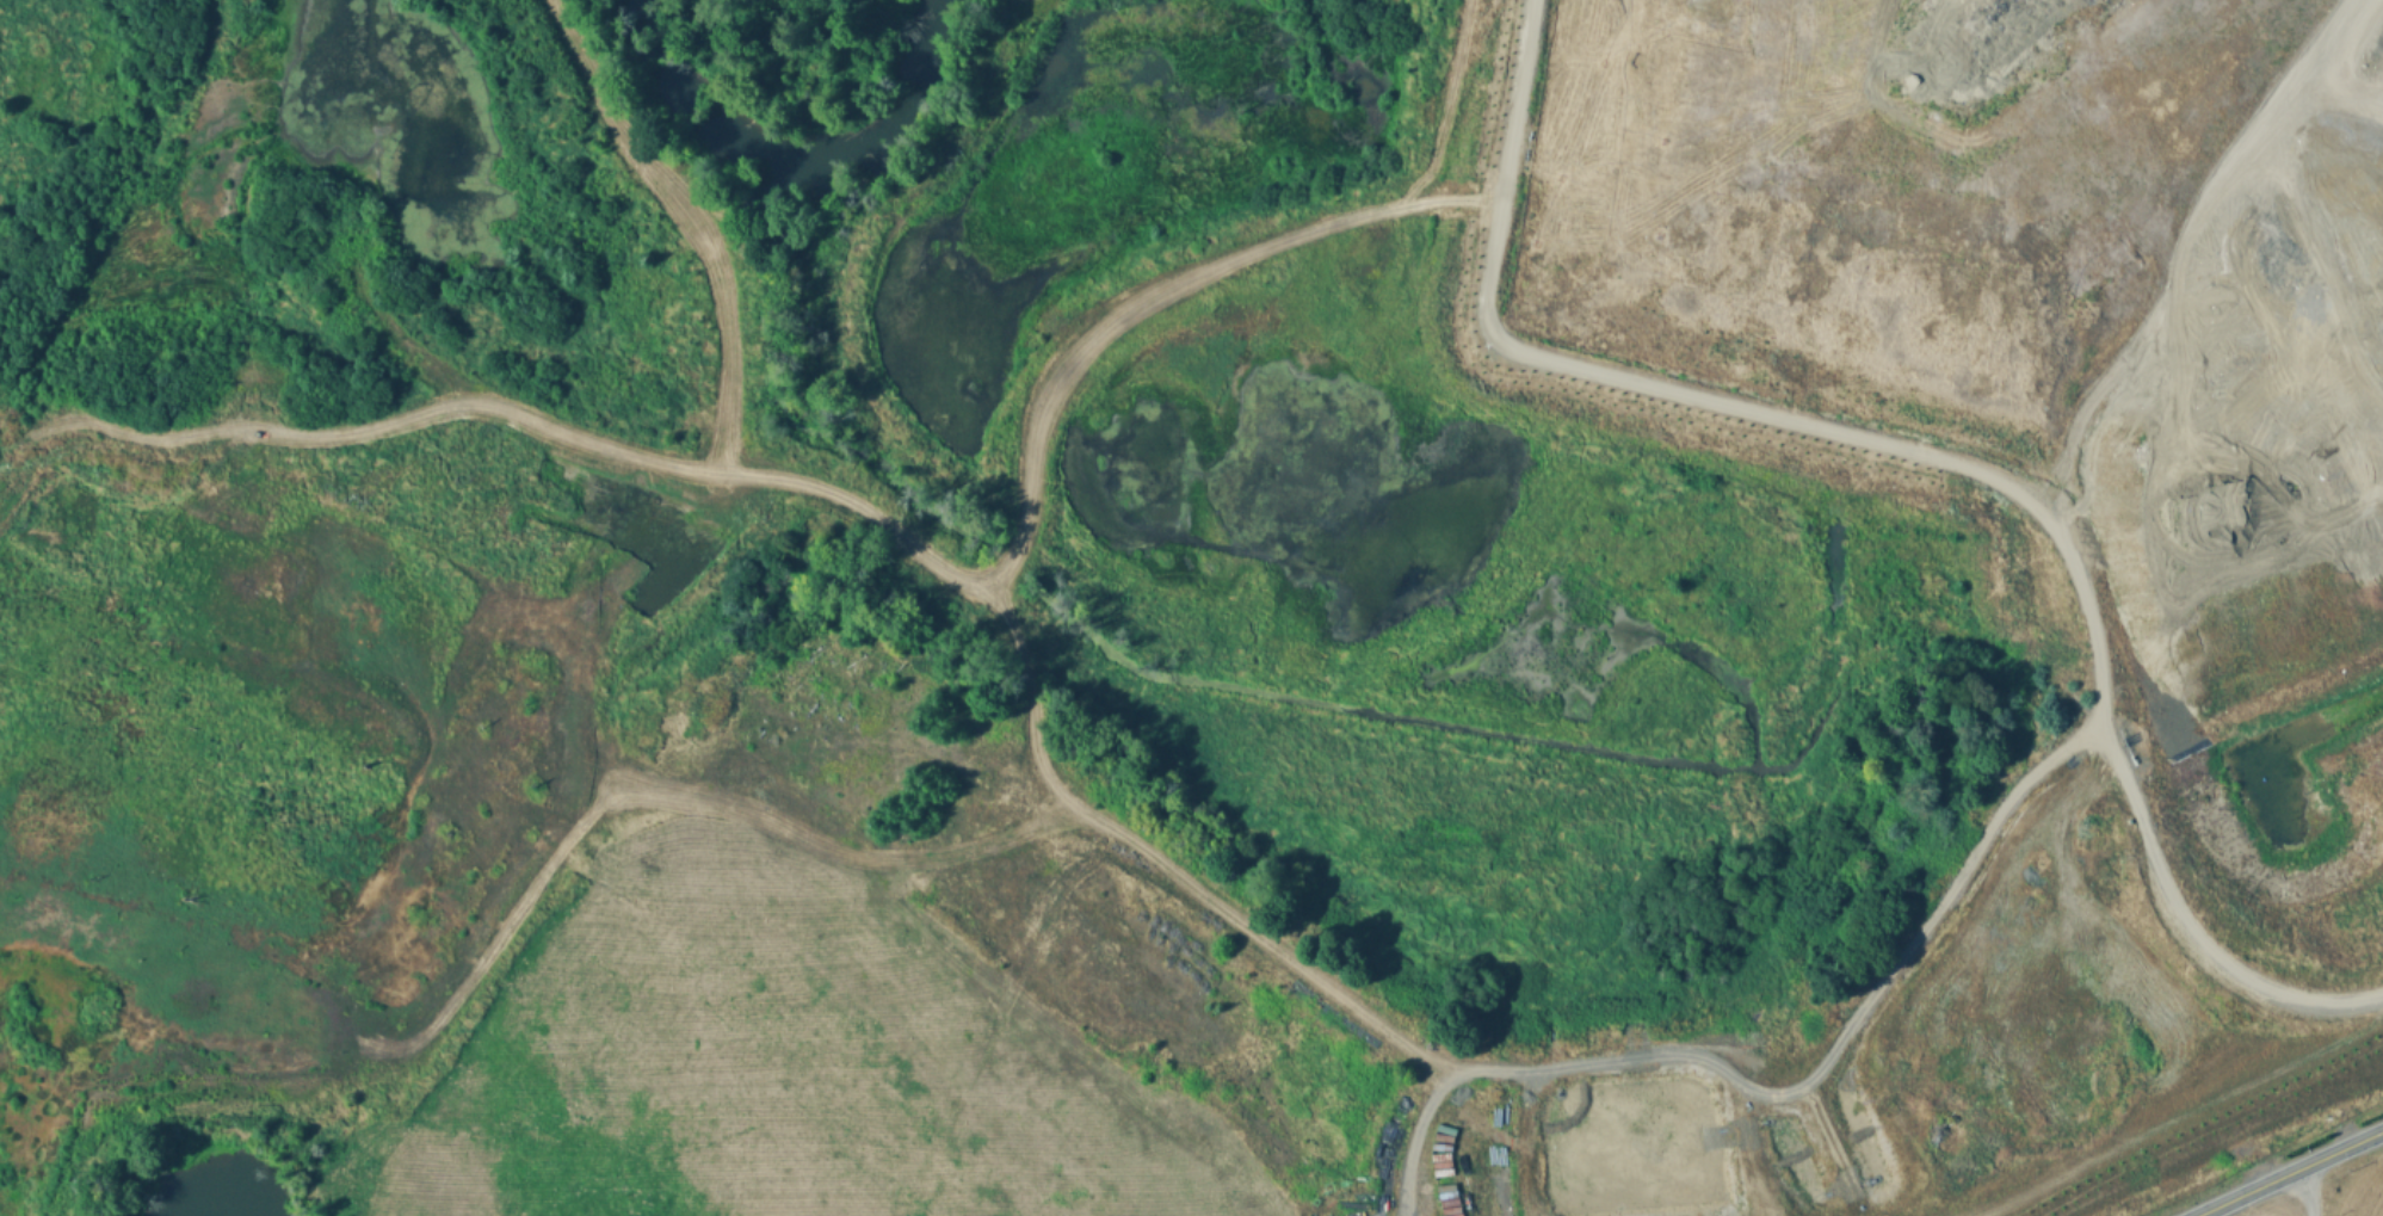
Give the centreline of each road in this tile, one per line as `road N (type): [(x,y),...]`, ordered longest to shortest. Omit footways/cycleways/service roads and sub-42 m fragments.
road 1 (secondary): [(2382,1130),(2194,1215)]

